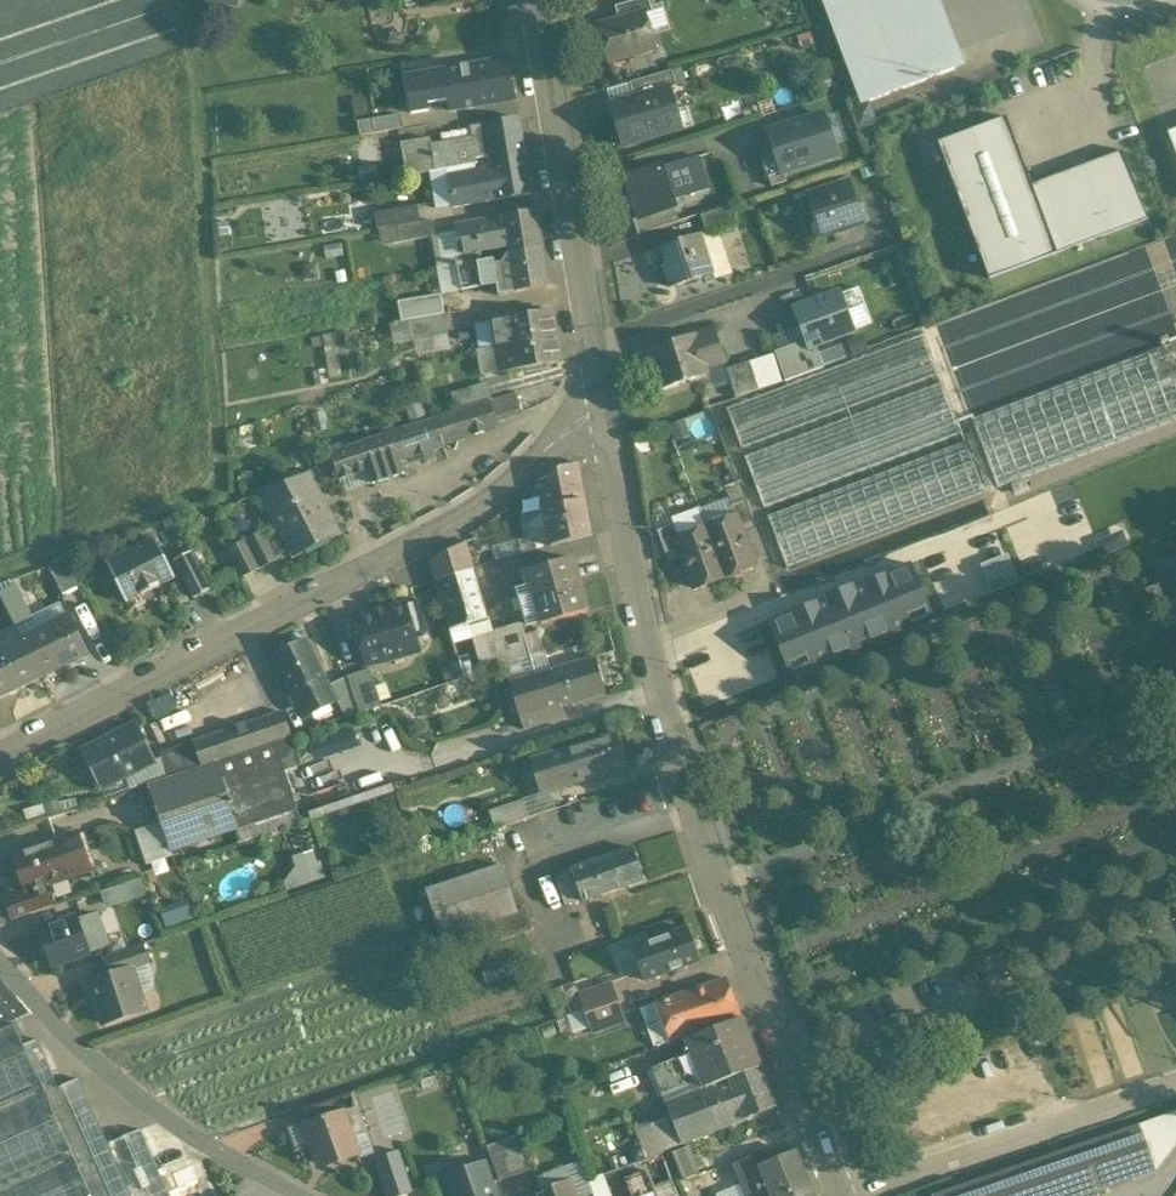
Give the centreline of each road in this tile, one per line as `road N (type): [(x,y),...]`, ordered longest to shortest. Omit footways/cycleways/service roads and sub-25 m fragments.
road 1 (secondary): [(840,1195),(719,885),(660,694),(605,416)]
road 2 (track): [(0,574),(210,488),(223,441),(192,0)]
road 3 (secondary): [(605,416),(567,431),(462,521),(0,756)]
road 4 (secondary): [(605,416),(536,0)]
road 5 (residential): [(0,963),(115,1081),(300,1195)]
road 6 (residential): [(858,1195),(1175,1084)]

